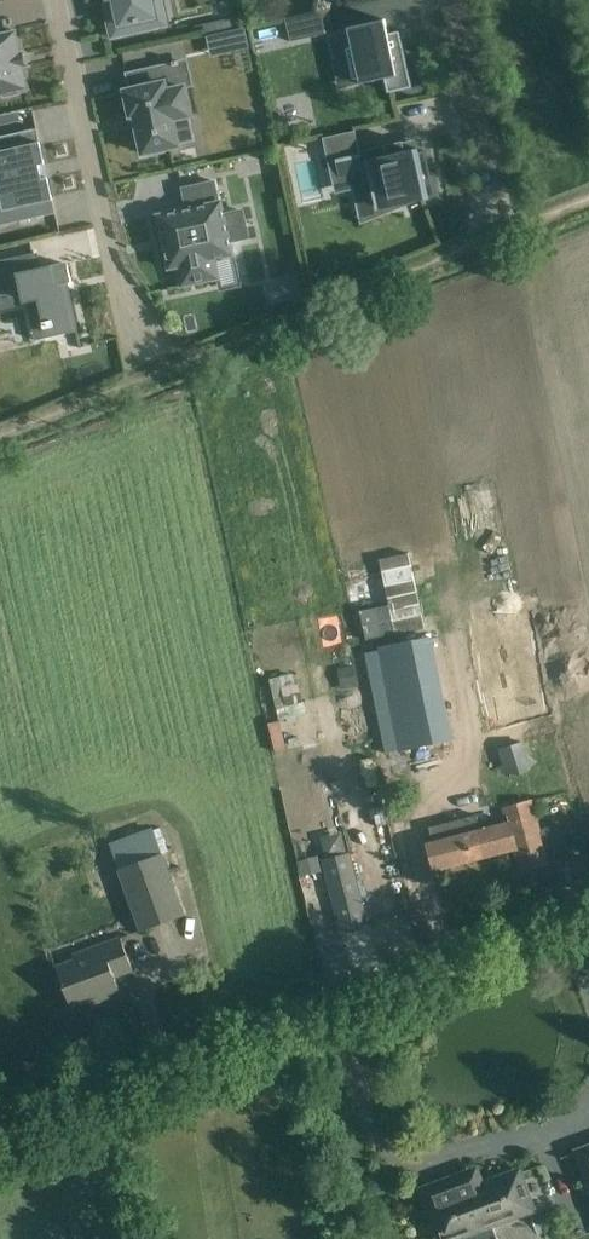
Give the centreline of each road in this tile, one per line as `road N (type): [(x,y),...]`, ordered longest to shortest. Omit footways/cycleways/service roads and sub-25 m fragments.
road 1 (track): [(0,437),(588,198)]
road 2 (unclassified): [(0,1136),(315,1023),(588,908)]
road 3 (residential): [(57,0),(119,280),(158,359)]
road 4 (residential): [(453,0),(503,219)]

